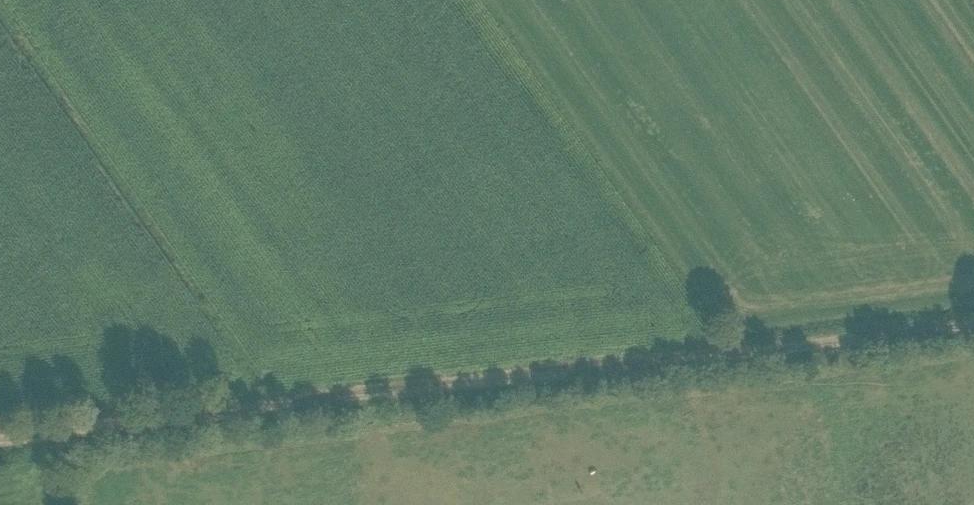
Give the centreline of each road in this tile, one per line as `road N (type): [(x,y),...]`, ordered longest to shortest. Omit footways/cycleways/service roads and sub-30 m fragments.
road 1 (track): [(973,324),(0,443)]

